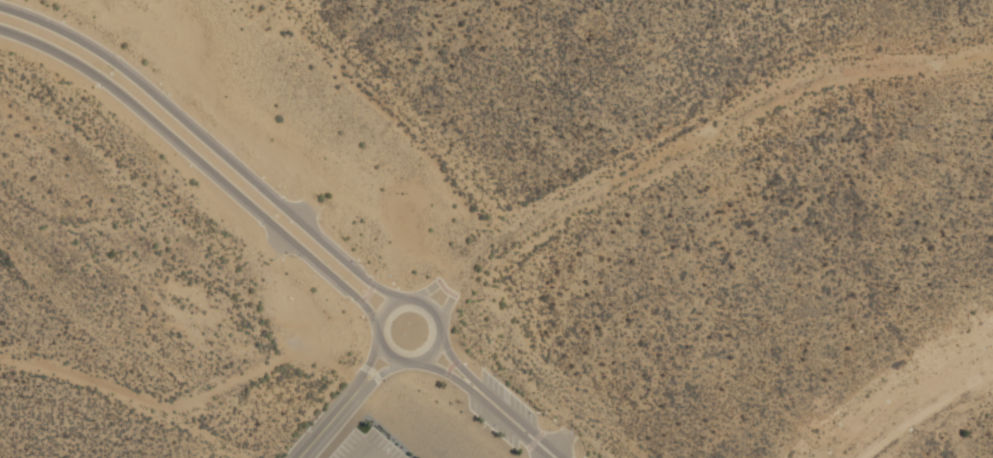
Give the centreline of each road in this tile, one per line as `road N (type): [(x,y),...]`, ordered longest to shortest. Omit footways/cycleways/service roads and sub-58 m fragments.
road 1 (tertiary): [(402,298),(383,292),(80,40),(0,9)]
road 2 (tertiary): [(0,33),(70,59),(145,114),(372,313),(377,330)]
road 3 (tertiary): [(439,317),(424,301),(402,298),(384,309),(379,339),(397,359),(417,360),(435,348),(439,317)]

